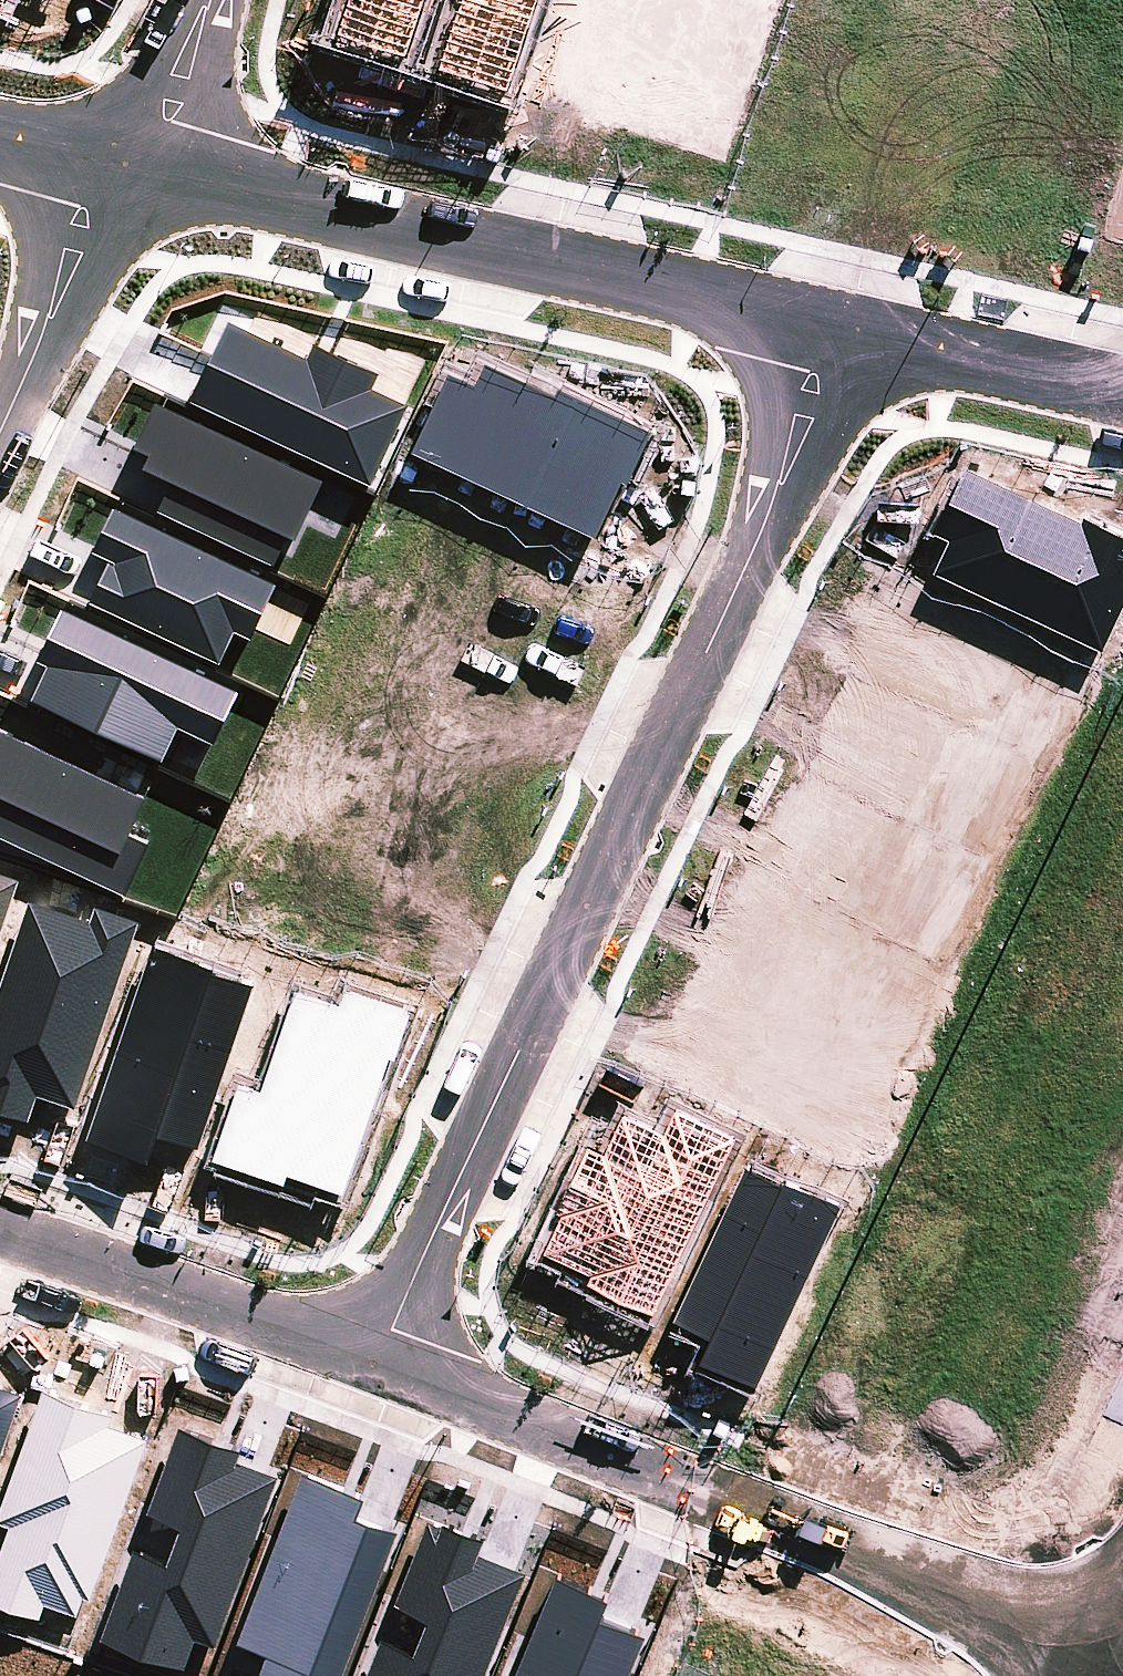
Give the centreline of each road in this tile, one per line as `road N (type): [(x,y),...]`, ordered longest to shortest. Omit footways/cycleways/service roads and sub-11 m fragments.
road 1 (residential): [(838,335),(375,1362)]
road 2 (residential): [(838,335),(123,162)]
road 3 (residential): [(375,1362),(901,1564)]
road 4 (residential): [(0,1235),(375,1362)]
road 5 (residential): [(123,162),(0,428)]
road 6 (residential): [(1122,394),(838,335)]
road 7 (residential): [(901,1564),(1081,1602),(1122,1590)]
road 8 (residential): [(204,0),(123,162)]
road 9 (residential): [(1031,1675),(1021,1658),(901,1564)]
road 10 (residential): [(123,162),(0,134)]

